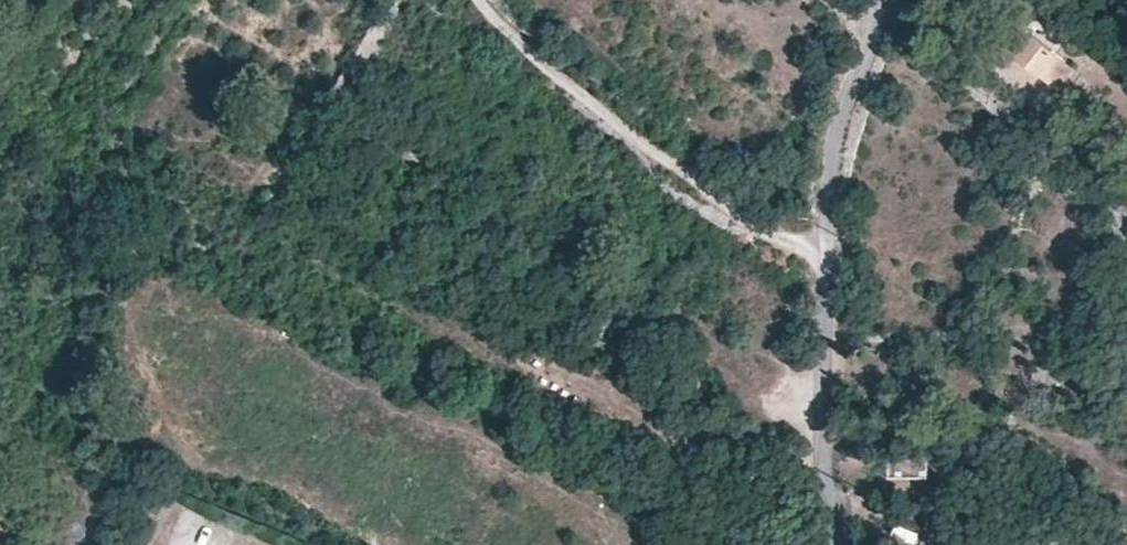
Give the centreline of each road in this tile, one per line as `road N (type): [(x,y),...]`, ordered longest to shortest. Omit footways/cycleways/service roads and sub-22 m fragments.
road 1 (unclassified): [(838,544),(824,461),(821,241),(839,126),(878,16)]
road 2 (track): [(821,241),(785,242),(733,213),(558,80),(477,0)]

